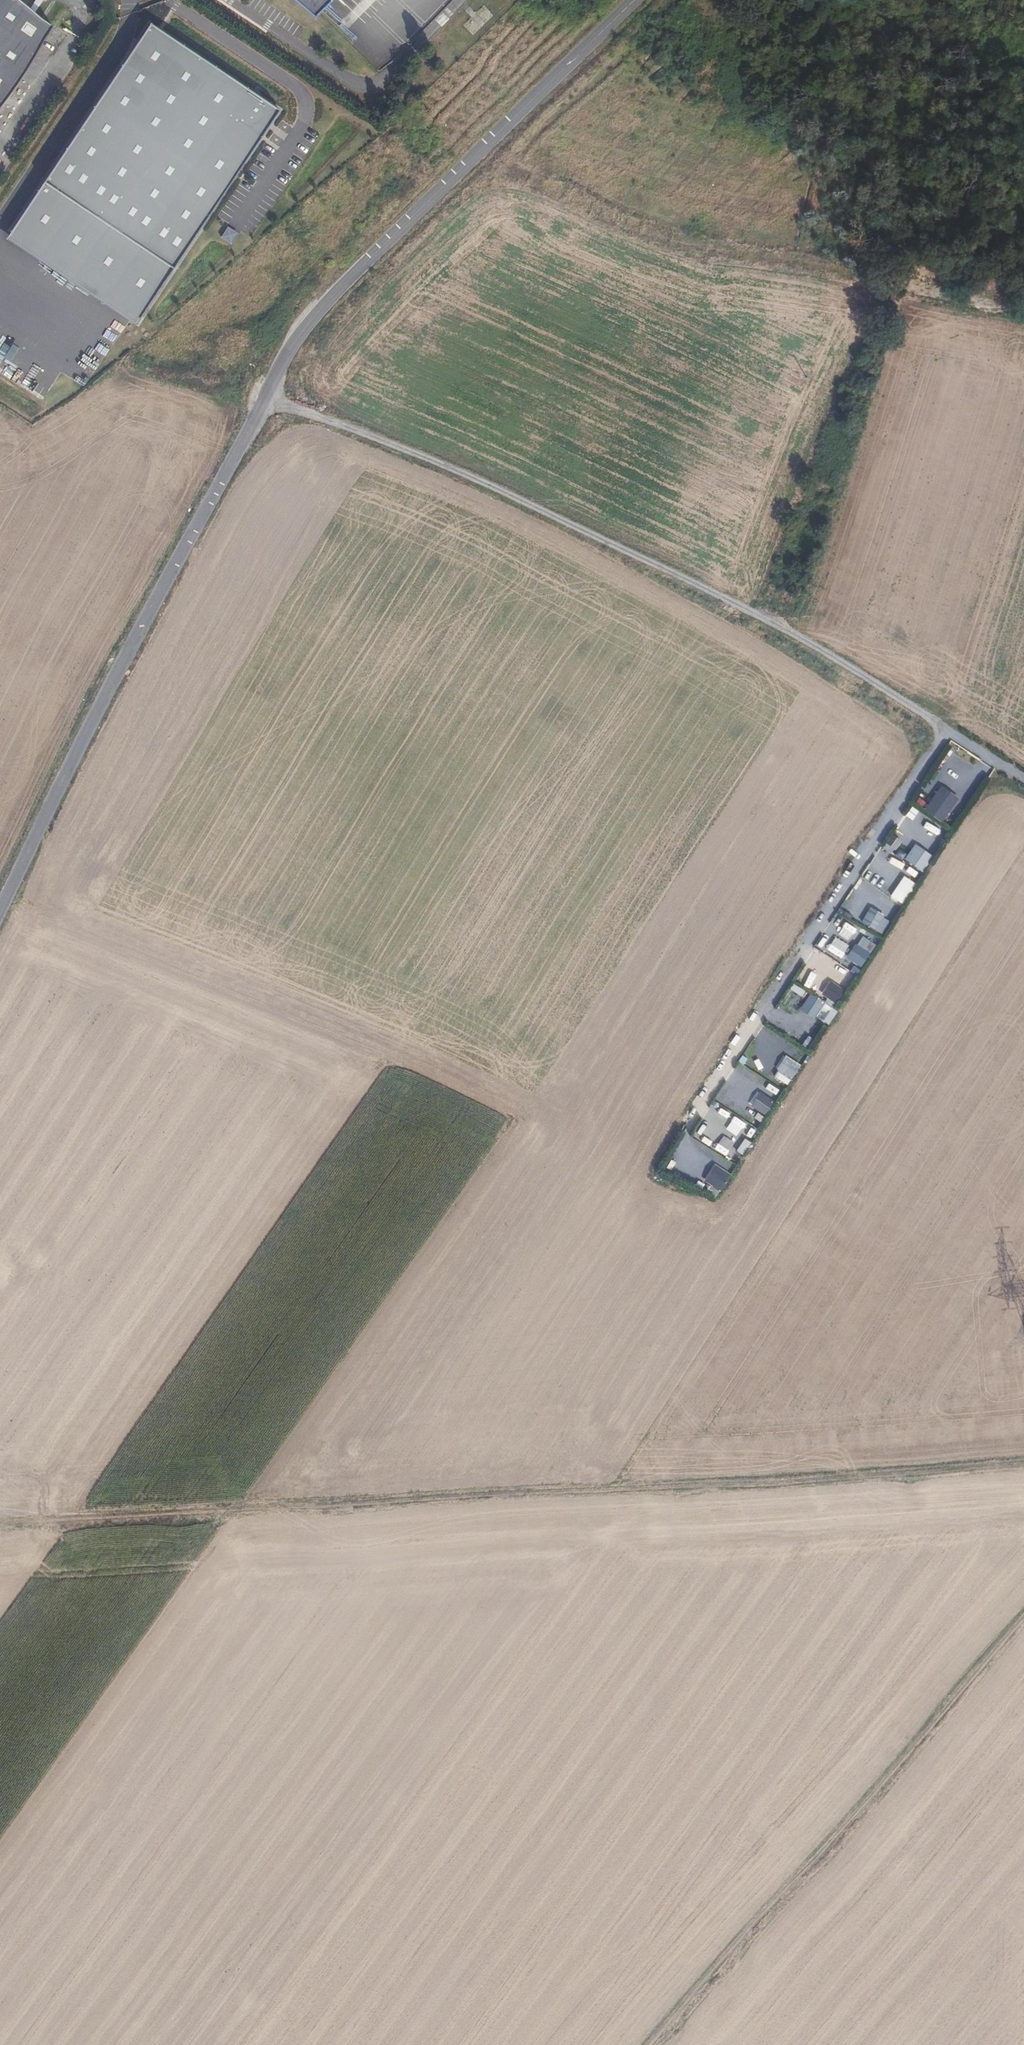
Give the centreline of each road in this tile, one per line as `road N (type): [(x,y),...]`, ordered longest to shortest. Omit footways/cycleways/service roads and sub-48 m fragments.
road 1 (tertiary): [(0,913),(301,331),(635,0)]
road 2 (track): [(1023,1464),(0,1524)]
road 3 (track): [(264,398),(506,489),(778,634),(1023,783)]

